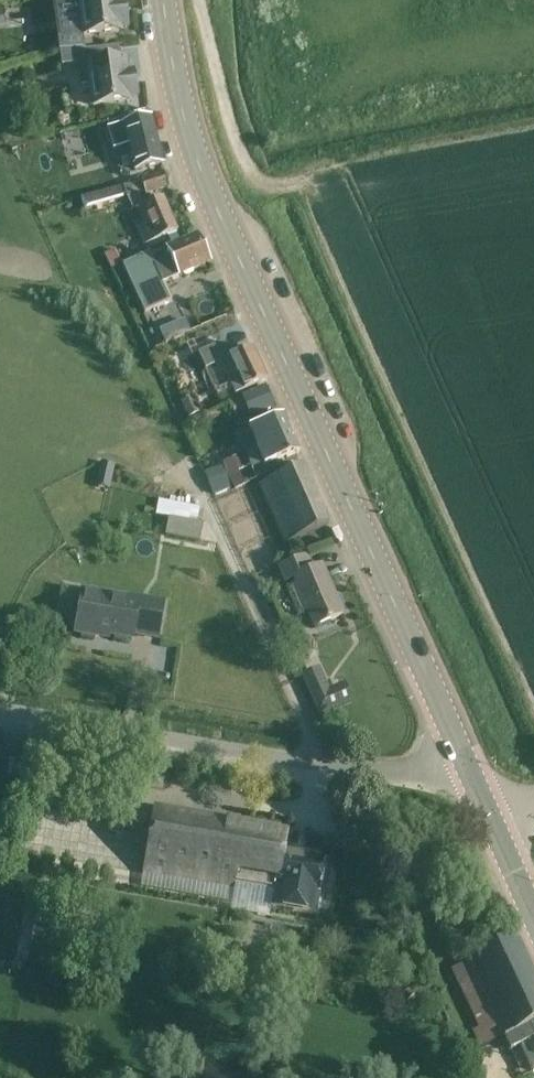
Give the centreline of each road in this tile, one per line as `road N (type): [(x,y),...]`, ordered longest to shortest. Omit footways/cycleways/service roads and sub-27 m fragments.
road 1 (secondary): [(460,757),(198,163),(163,0)]
road 2 (residential): [(0,709),(366,769),(422,768),(460,757)]
road 3 (track): [(185,458),(103,303),(0,278)]
road 4 (track): [(314,185),(271,182),(249,168),(199,0)]

